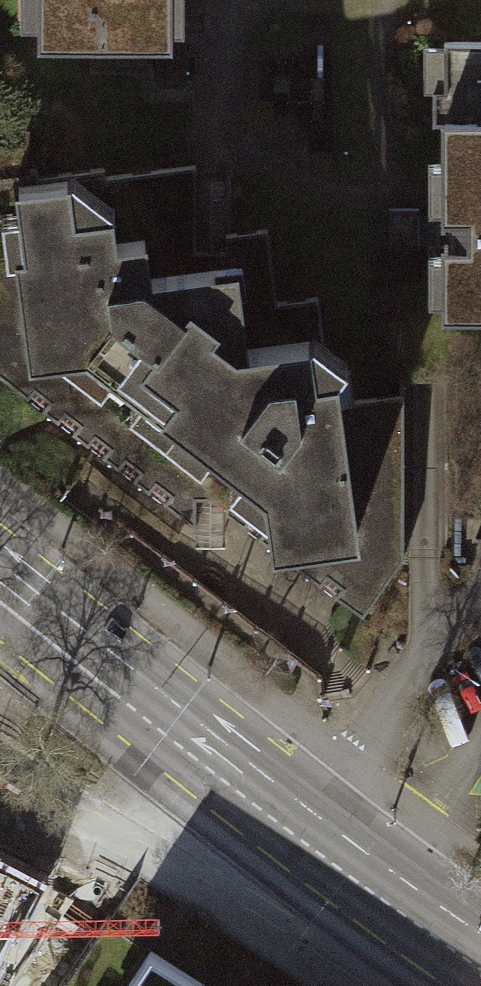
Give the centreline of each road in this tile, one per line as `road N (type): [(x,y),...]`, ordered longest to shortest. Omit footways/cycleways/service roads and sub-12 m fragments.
road 1 (primary): [(296,834),(0,587)]
road 2 (residential): [(296,834),(480,571)]
road 3 (primary): [(480,969),(296,834)]

